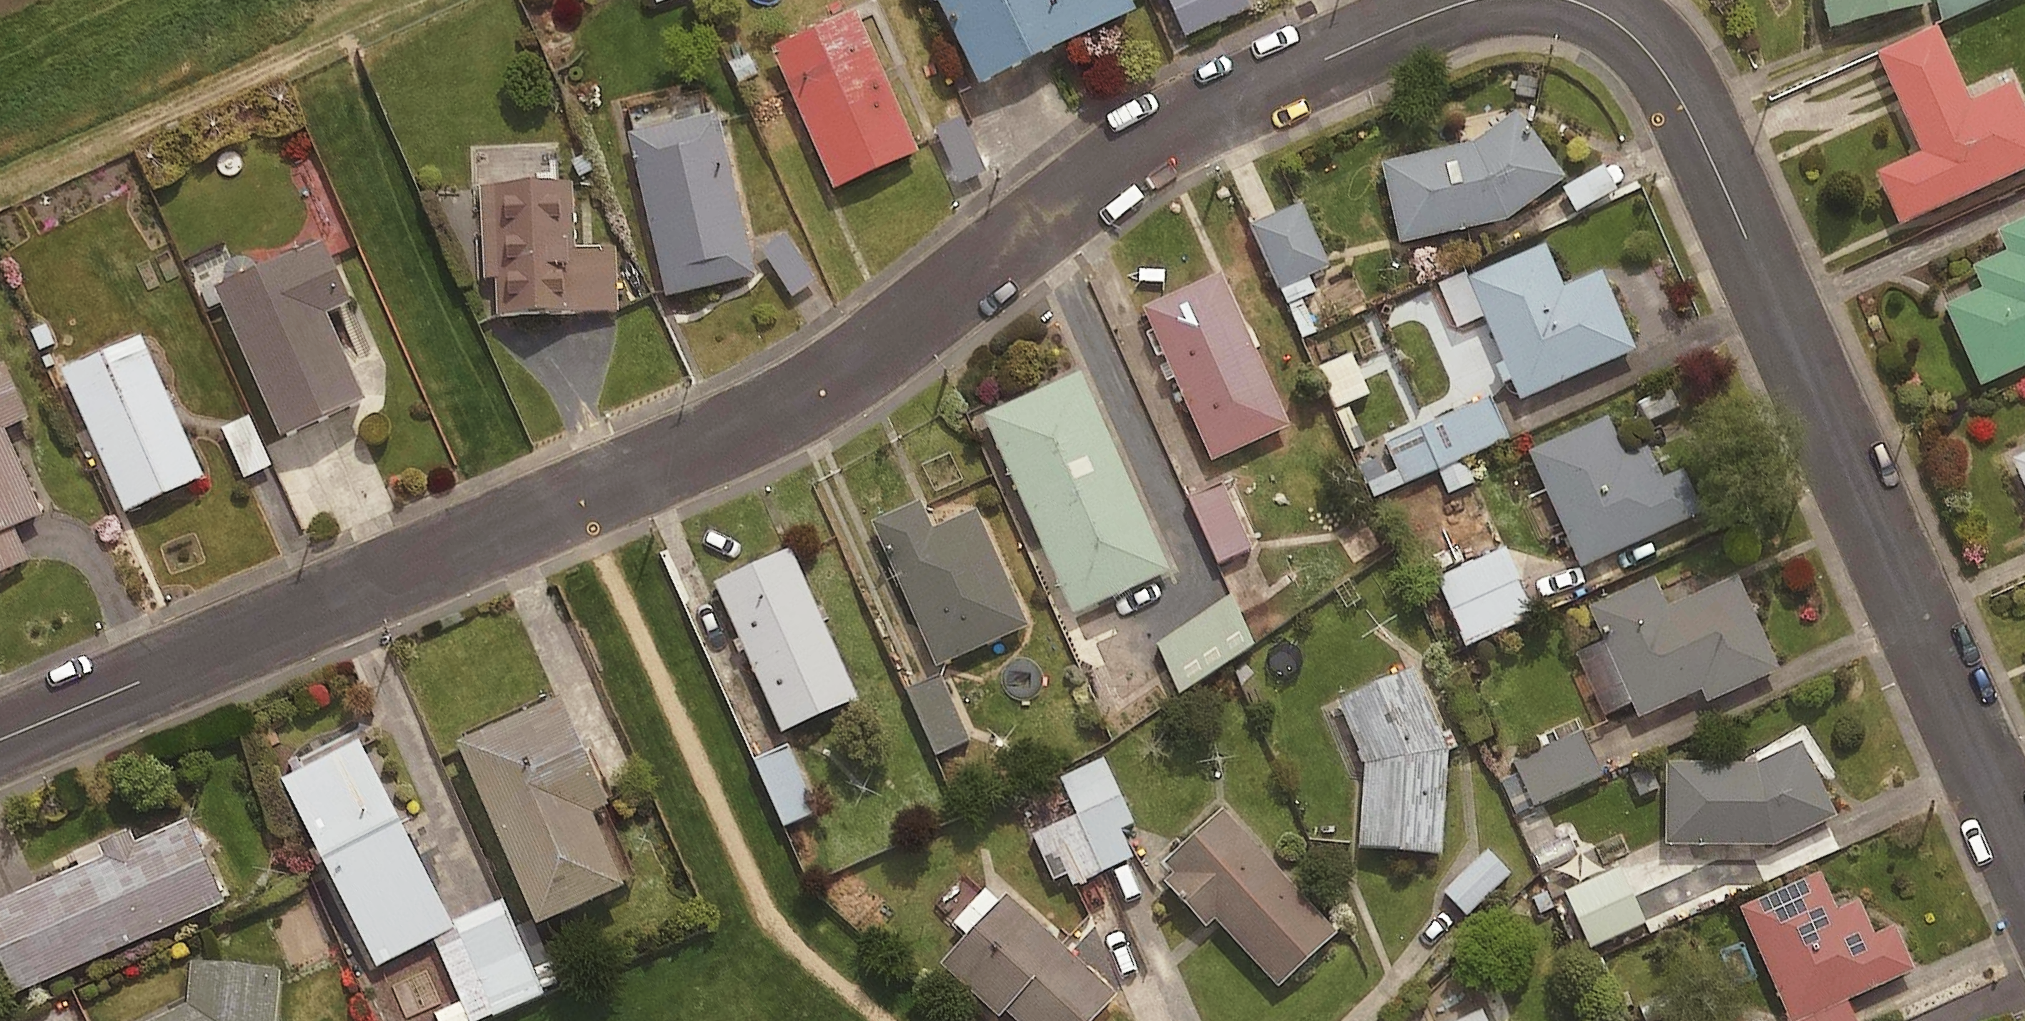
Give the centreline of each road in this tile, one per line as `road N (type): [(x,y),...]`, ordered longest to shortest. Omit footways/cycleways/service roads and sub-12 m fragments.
road 1 (residential): [(1471,0),(1159,137),(794,406),(0,742)]
road 2 (residential): [(2024,862),(1684,101),(1642,34),(1585,0)]
road 3 (track): [(525,523),(312,42)]

